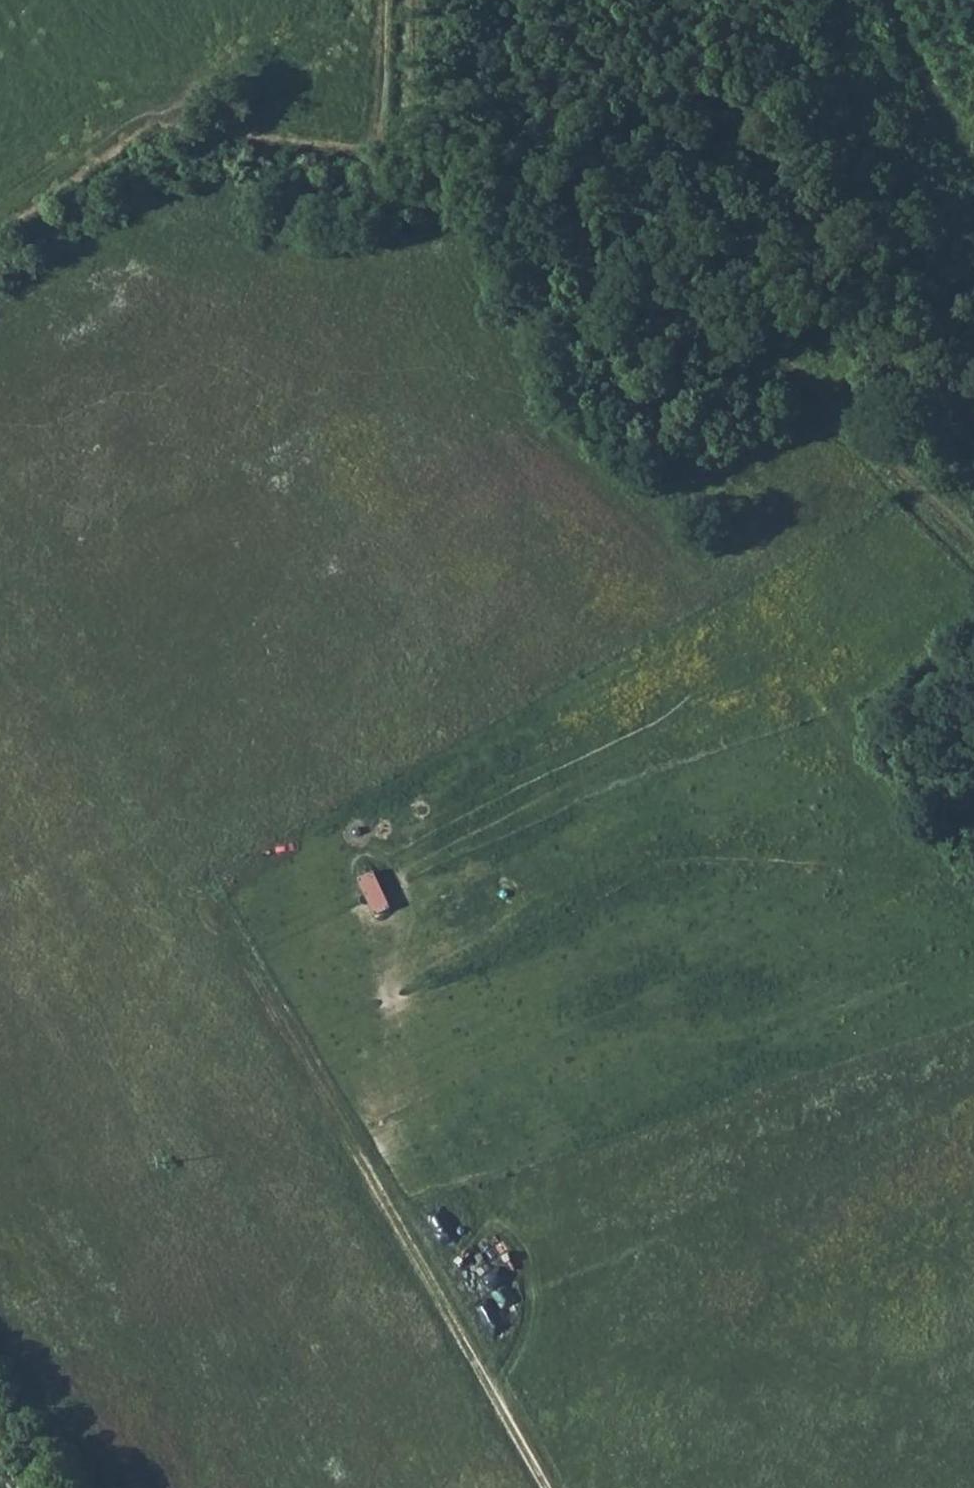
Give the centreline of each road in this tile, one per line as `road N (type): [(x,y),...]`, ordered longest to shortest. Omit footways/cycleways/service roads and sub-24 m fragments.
road 1 (track): [(546,1487),(195,878)]
road 2 (track): [(973,541),(720,296)]

